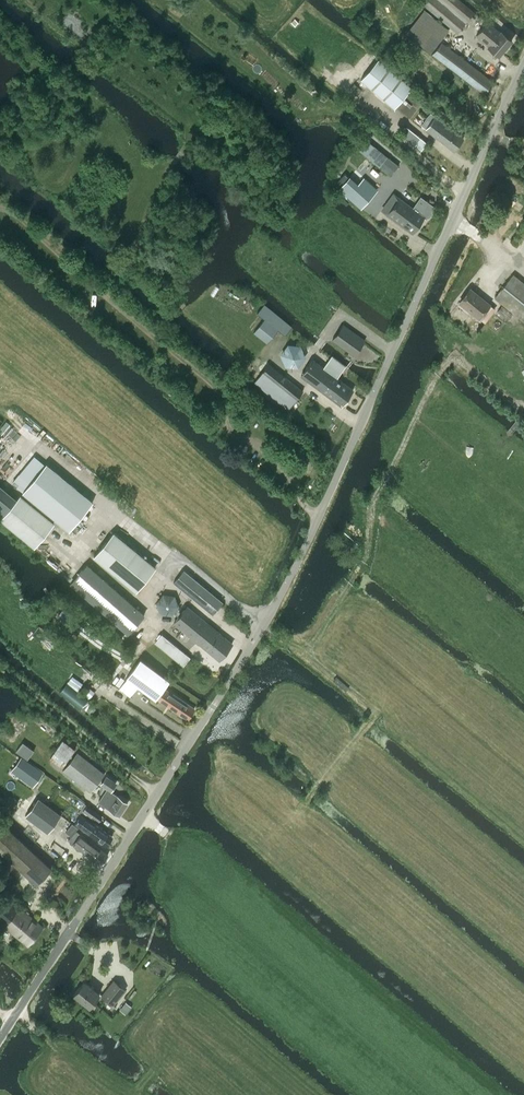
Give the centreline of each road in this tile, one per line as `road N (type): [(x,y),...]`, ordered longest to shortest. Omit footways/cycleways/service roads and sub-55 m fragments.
road 1 (unclassified): [(0,1039),(295,569),(523,65)]
road 2 (track): [(507,819),(261,627)]
road 3 (track): [(479,665),(423,710),(374,713),(296,814)]

